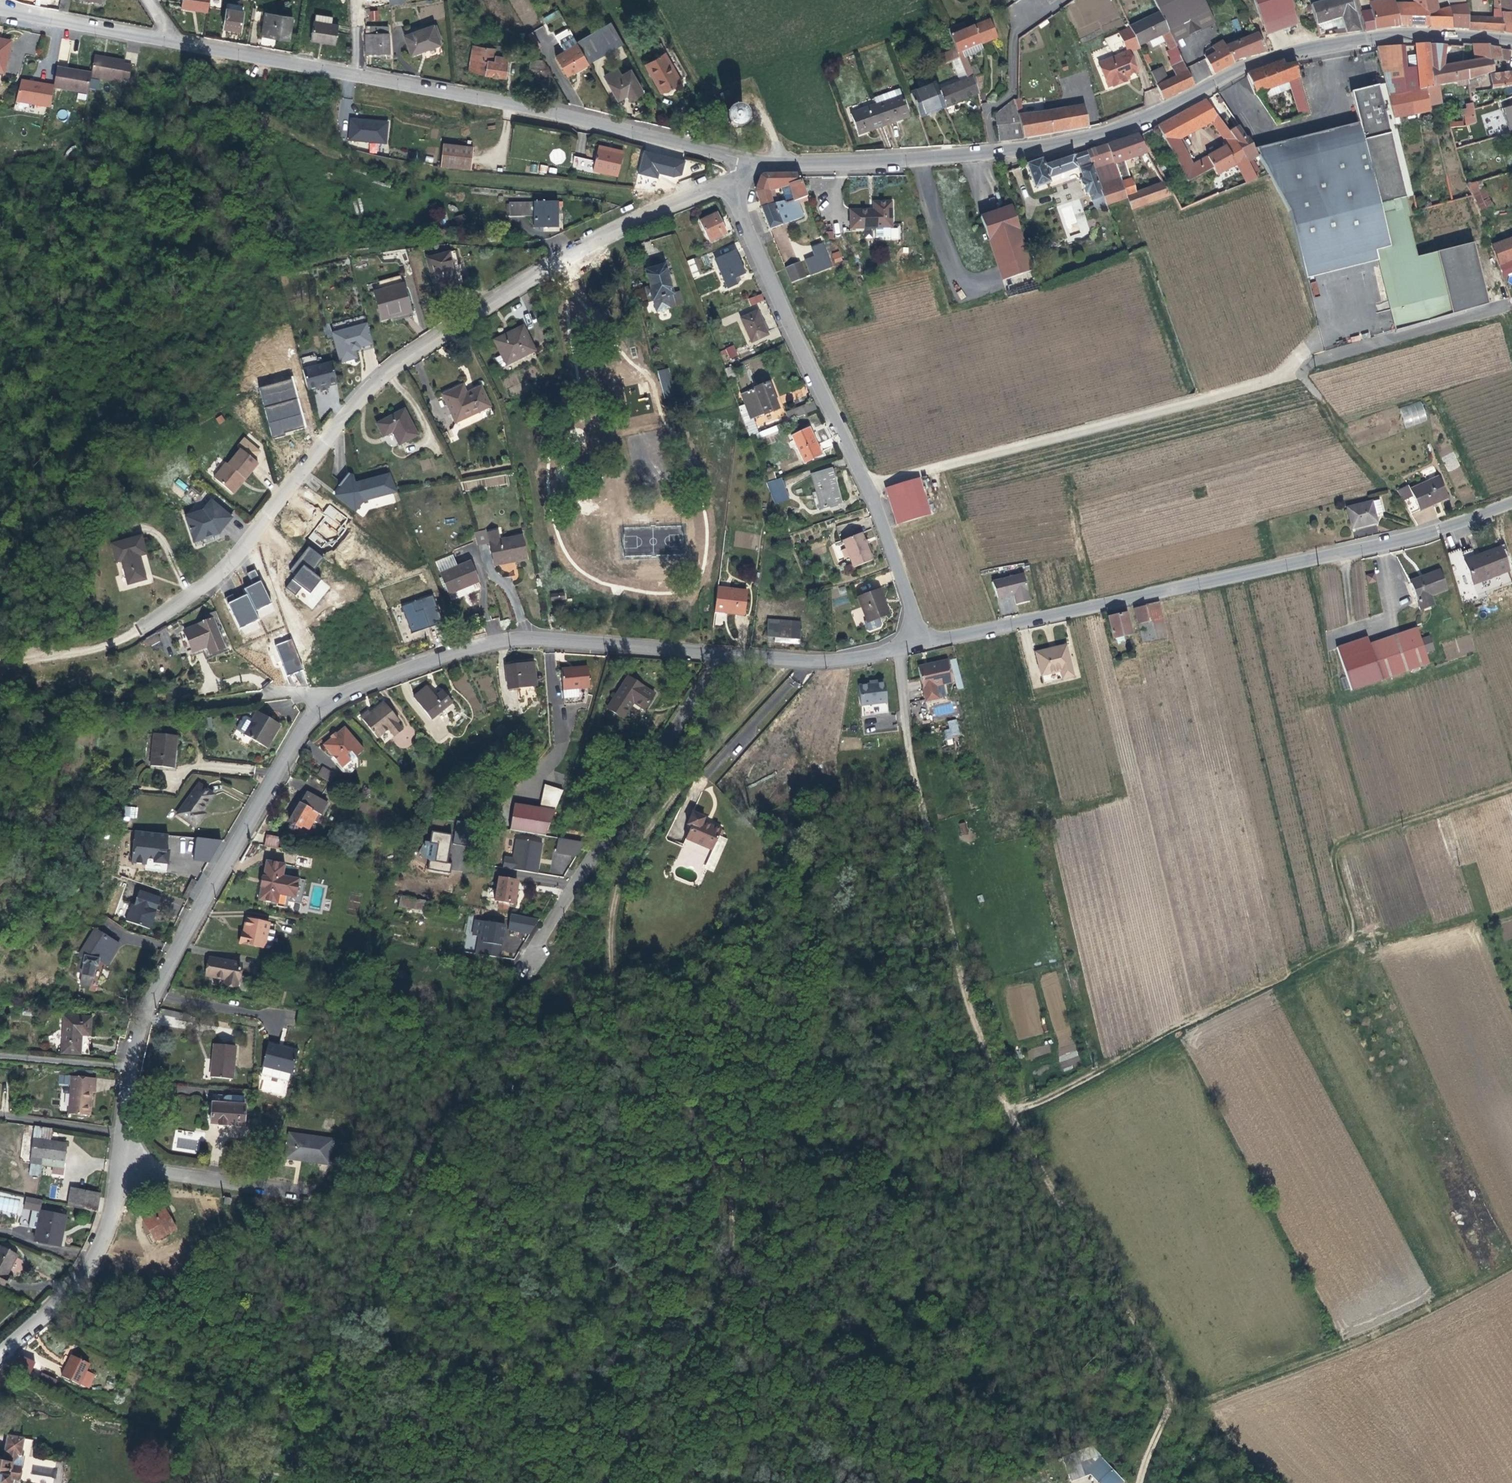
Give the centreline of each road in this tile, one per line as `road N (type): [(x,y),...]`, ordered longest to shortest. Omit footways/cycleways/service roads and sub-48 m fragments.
road 1 (track): [(607,1482),(713,1315),(735,1235),(730,1183),(614,981),(612,918),(645,832),(792,659)]
road 2 (unclassified): [(123,1137),(127,1066),(157,988),(306,722),(328,703),(504,641),(721,655)]
road 3 (unclassified): [(728,182),(636,217),(370,384),(228,566),(138,631)]
road 4 (track): [(1010,1110),(1073,1086),(1347,945),(1353,932),(1333,863),(1339,843),(1511,785)]
road 5 (residential): [(914,642),(1438,531),(1511,502)]
road 6 (residential): [(172,44),(435,83),(753,164)]
road 7 (track): [(571,1482),(562,1392),(478,1206),(475,1126),(503,1021),(533,954)]
road 8 (residential): [(1511,40),(1438,32),(1285,46),(1128,124),(995,152)]
road 9 (track): [(235,53),(247,104),(297,138),(360,160),(678,199)]
road 10 (residential): [(728,182),(868,484),(900,566),(914,642)]
road 11 (track): [(897,649),(905,726),(965,996),(1010,1110)]
road 12 (track): [(1283,376),(868,484)]
road 13 (track): [(1010,1110),(1171,1389),(1139,1482)]
road 14 (track): [(1172,1398),(1195,1404),(1326,1355),(1511,1267)]
road 15 (residential): [(533,954),(721,655)]
road 16 (residential): [(995,152),(753,164)]
road 17 (unclassified): [(0,1350),(39,1319),(98,1250),(120,1166)]
road 18 (unclassified): [(721,655),(828,660),(914,642)]
road 19 (residential): [(995,152),(990,107),(1016,85),(1018,33),(1062,0)]
road 20 (residential): [(0,8),(172,44)]
road 21 (residential): [(291,1190),(120,1166)]
road 22 (track): [(138,631),(92,649),(0,662)]
road 23 (residential): [(123,1137),(0,1119)]

